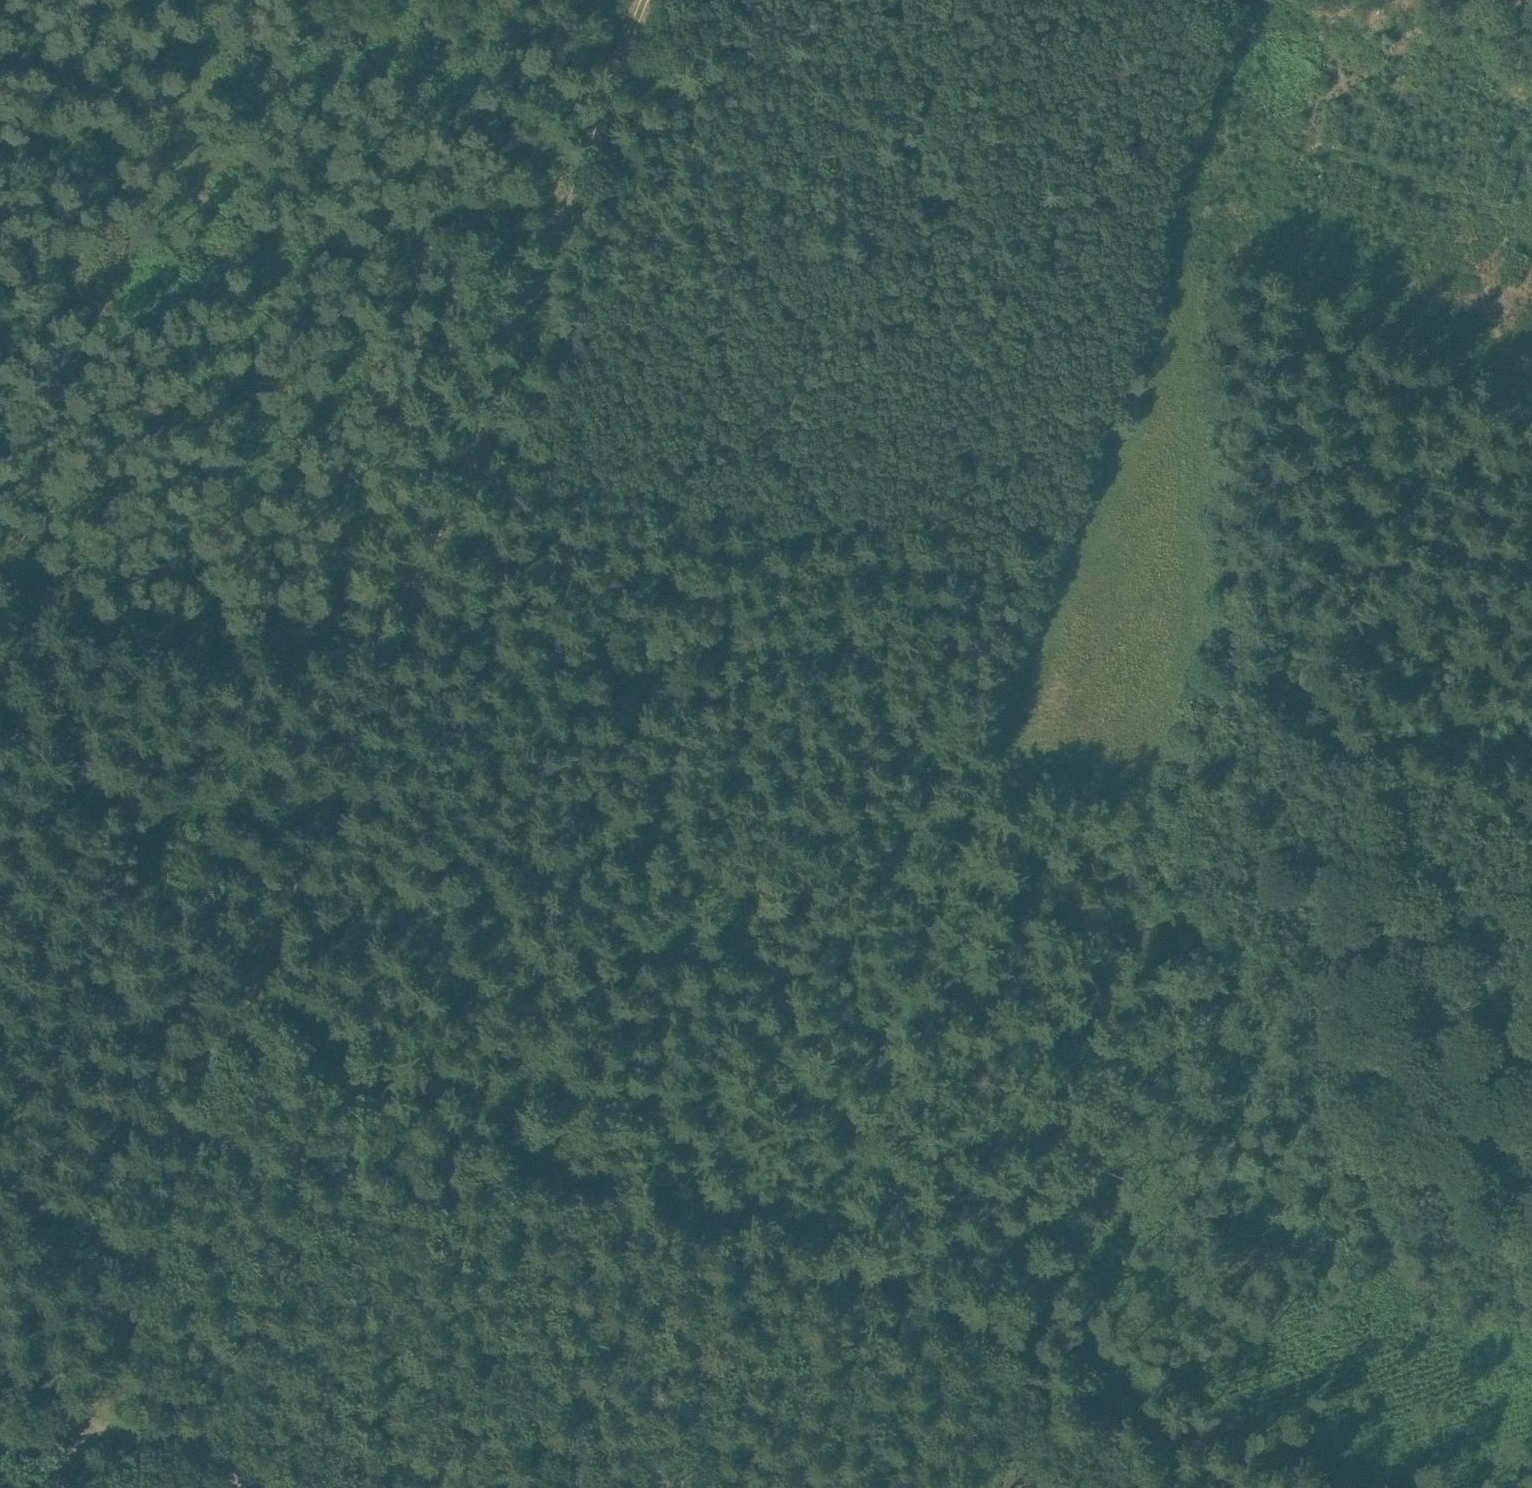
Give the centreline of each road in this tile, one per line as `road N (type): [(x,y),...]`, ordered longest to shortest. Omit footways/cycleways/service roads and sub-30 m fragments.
road 1 (track): [(83,1414),(642,0)]
road 2 (track): [(725,1487),(1005,772)]
road 3 (track): [(83,1414),(266,1487)]

